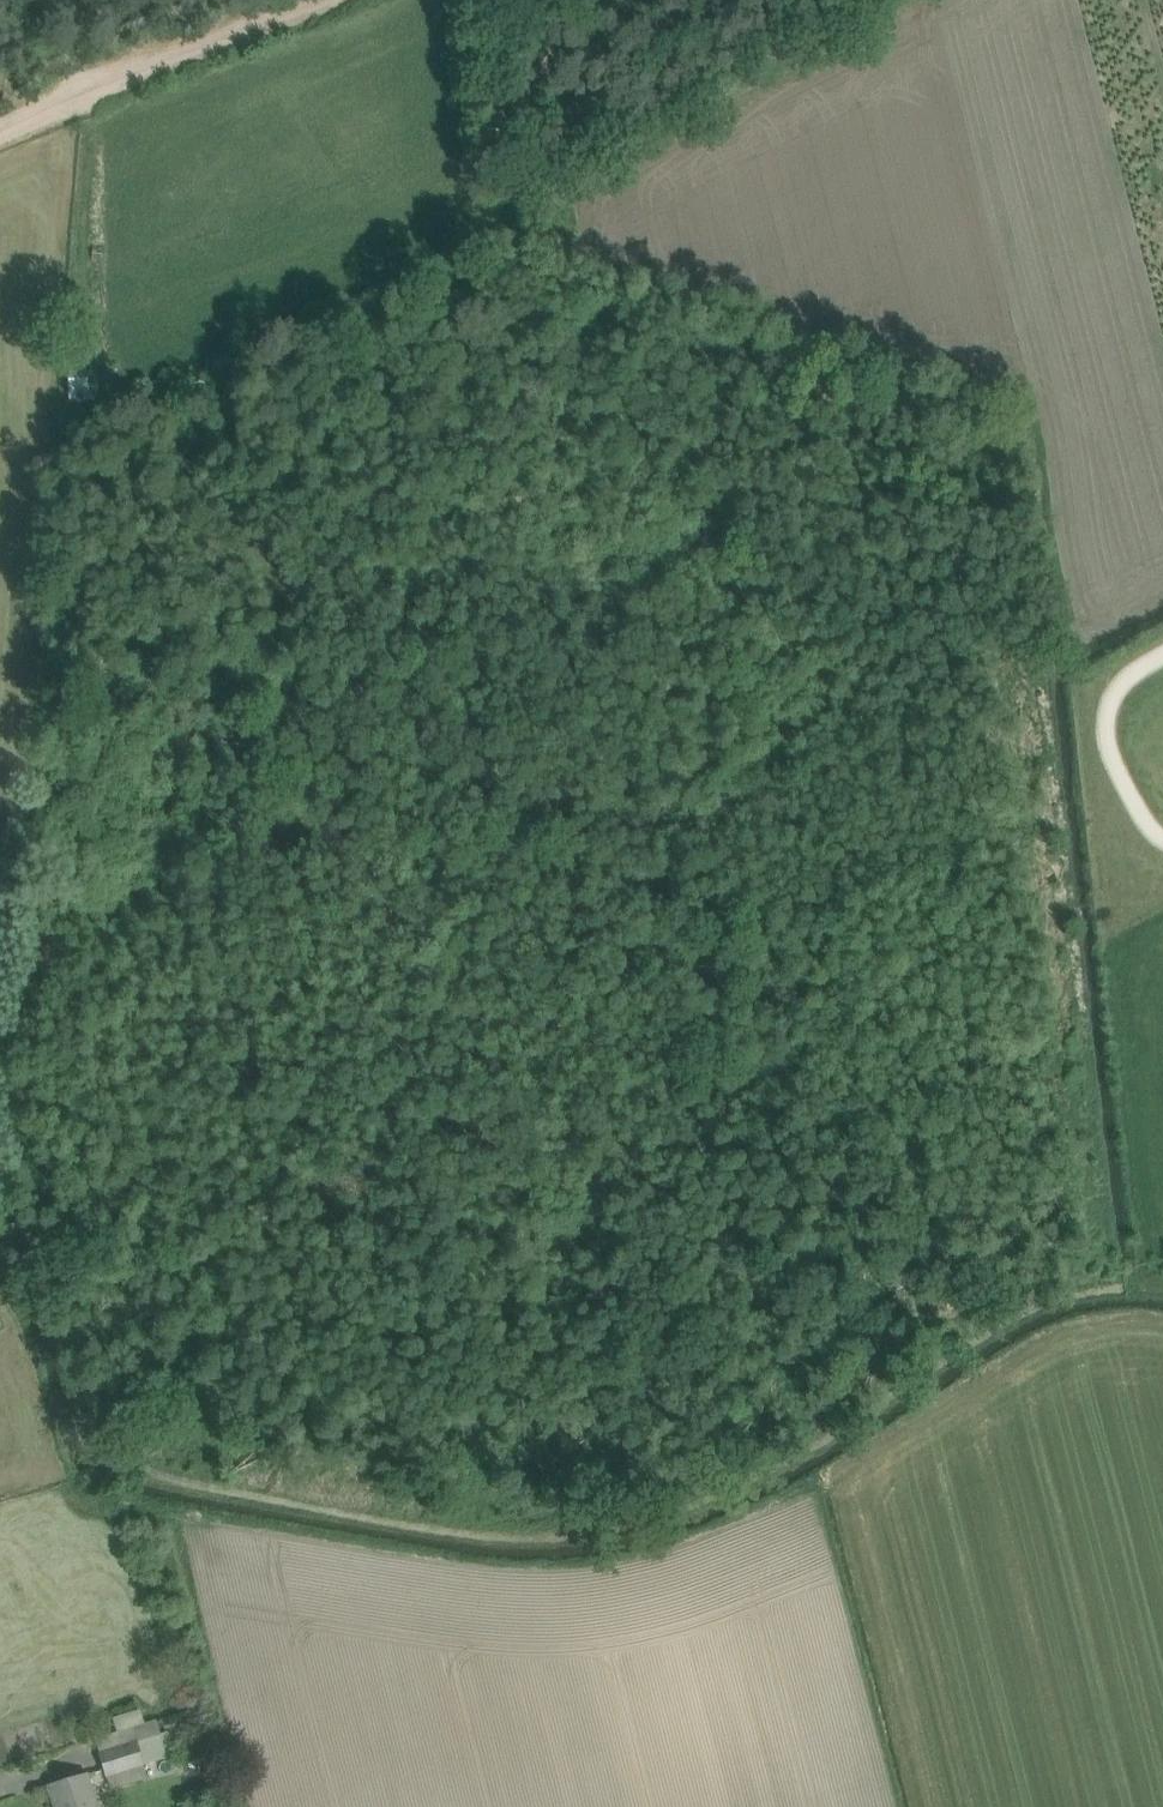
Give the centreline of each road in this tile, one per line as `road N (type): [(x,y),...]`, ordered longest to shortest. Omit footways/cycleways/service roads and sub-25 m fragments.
road 1 (track): [(0,132),(327,0)]

